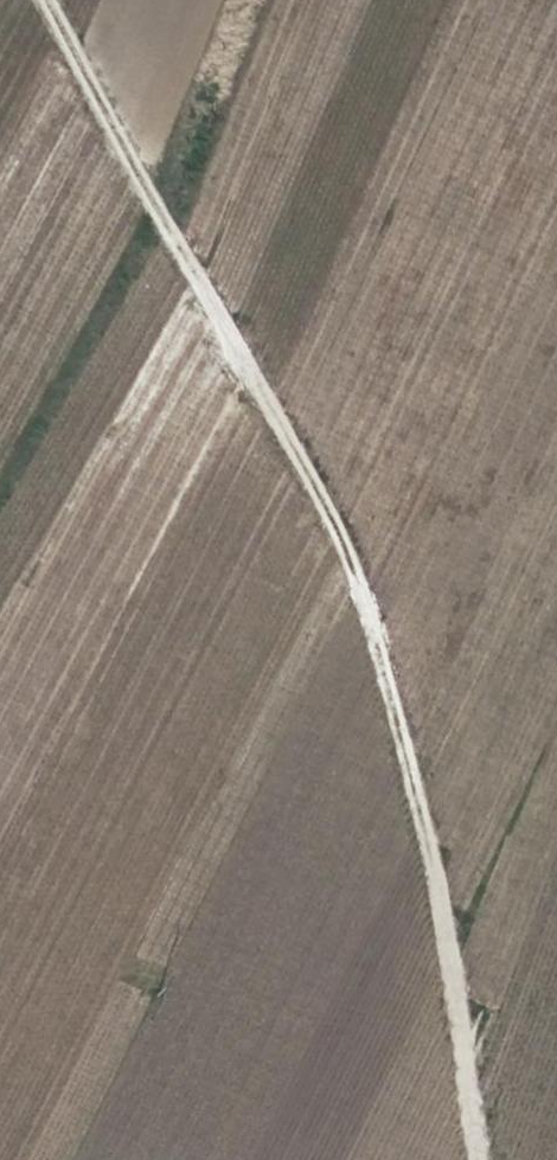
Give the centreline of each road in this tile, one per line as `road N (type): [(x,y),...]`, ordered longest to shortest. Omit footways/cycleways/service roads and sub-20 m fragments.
road 1 (track): [(477,1159),(439,918),(361,601),(289,448),(41,0)]

